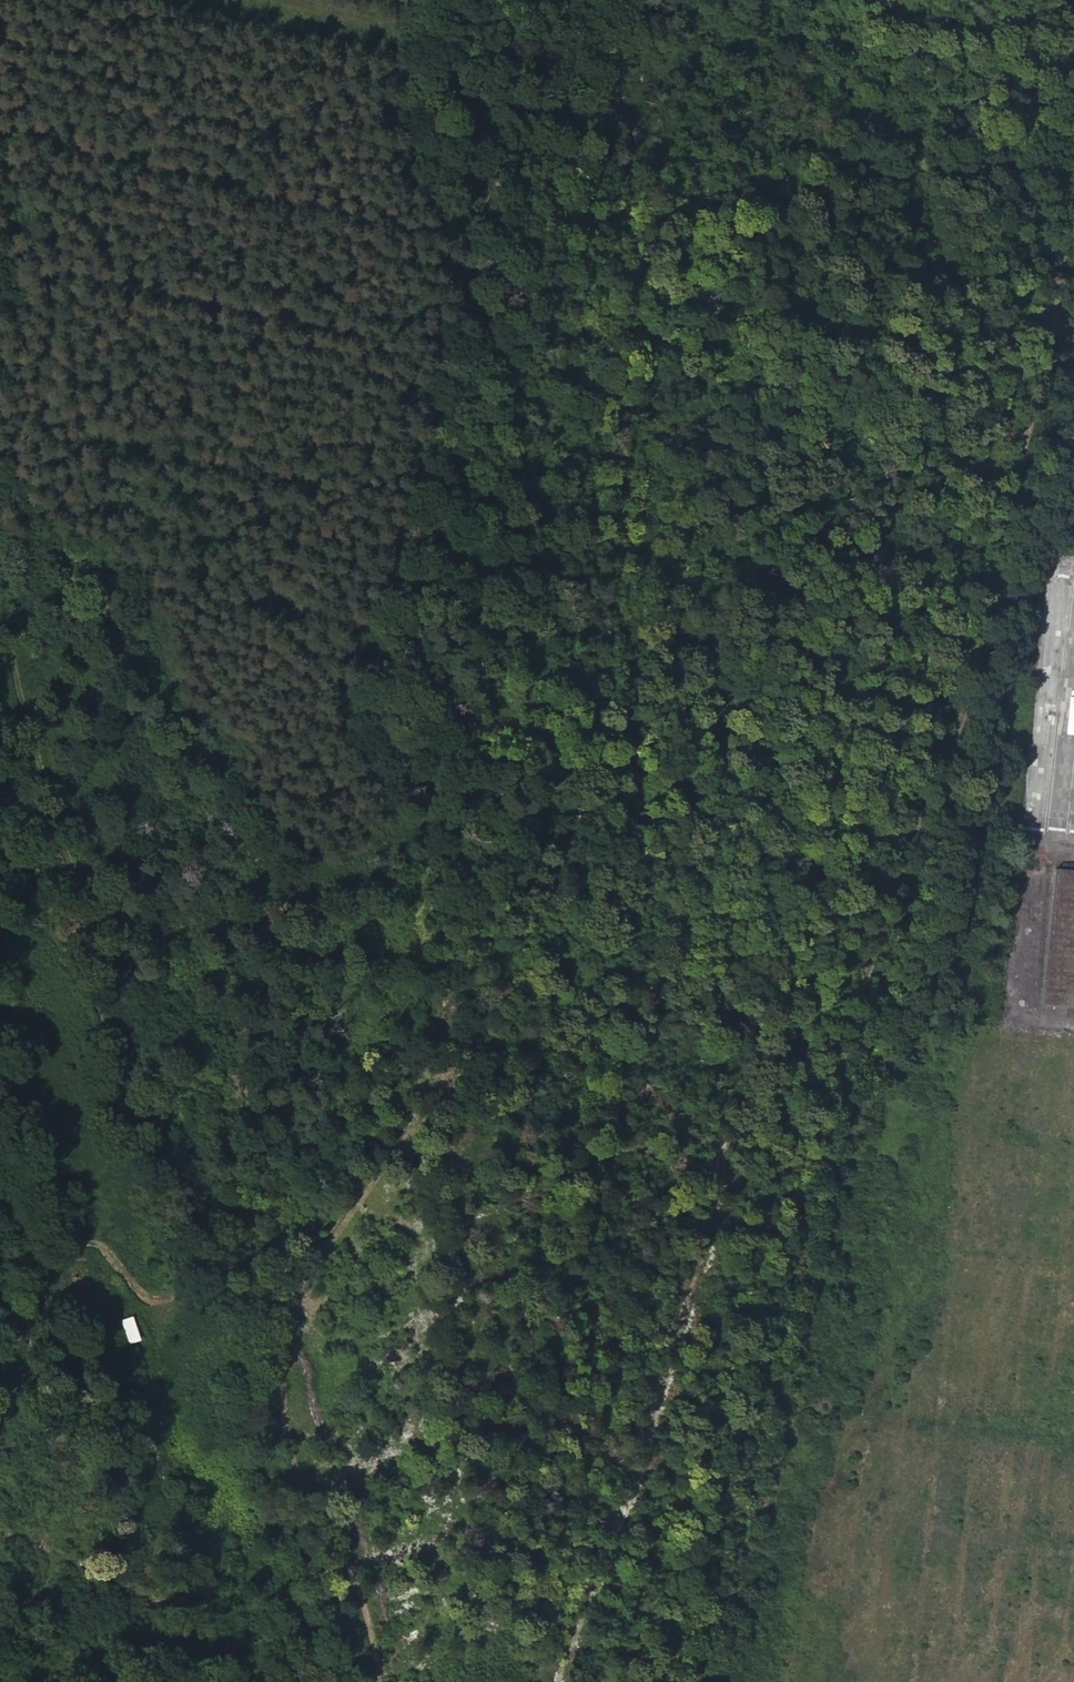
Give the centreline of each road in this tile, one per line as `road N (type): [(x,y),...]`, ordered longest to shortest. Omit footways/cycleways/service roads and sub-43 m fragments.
road 1 (track): [(1073,169),(1048,342),(963,697),(874,943),(664,1681)]
road 2 (track): [(403,0),(397,16),(406,153),(456,264),(362,600),(124,557),(0,522)]

